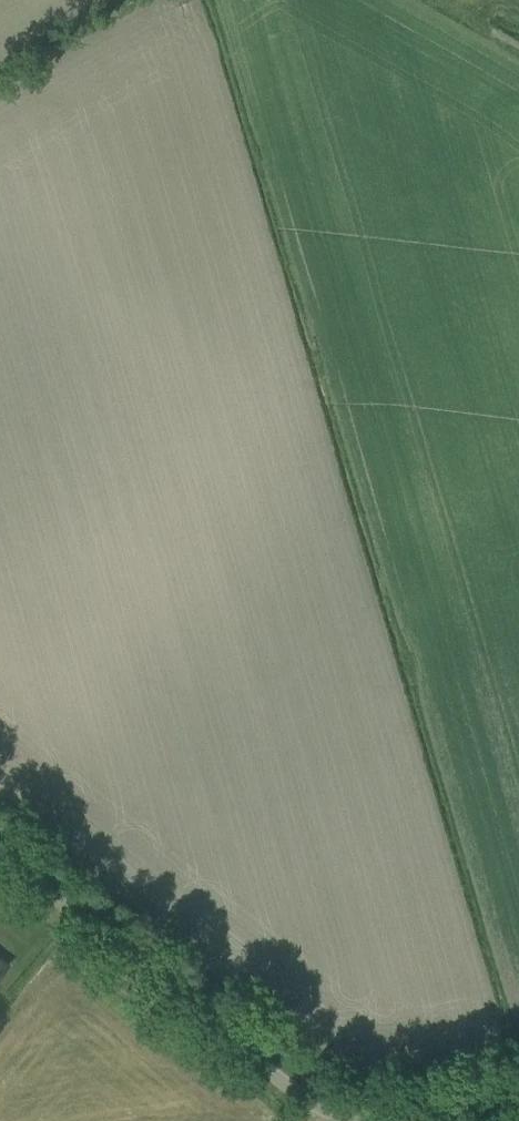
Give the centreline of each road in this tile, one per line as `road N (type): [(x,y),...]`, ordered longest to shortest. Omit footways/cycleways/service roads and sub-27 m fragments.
road 1 (unclassified): [(518,1104),(355,1117),(308,1105),(0,850)]

